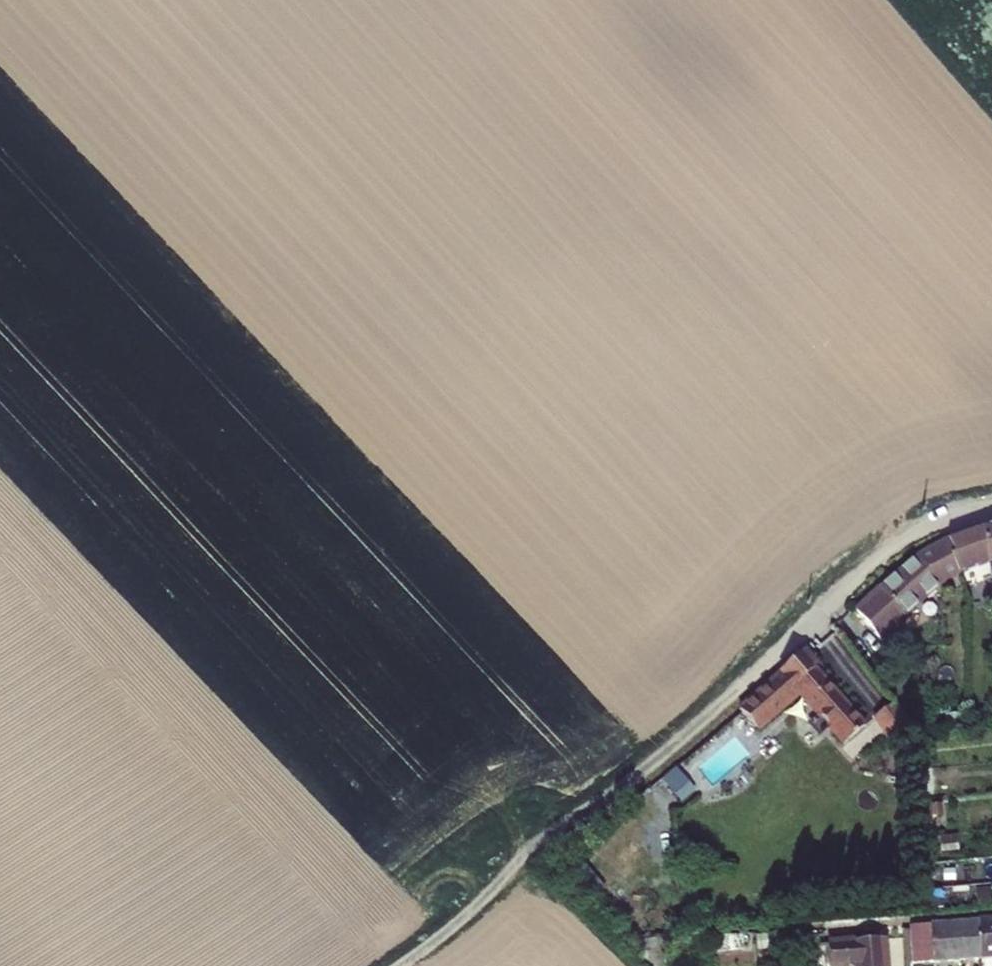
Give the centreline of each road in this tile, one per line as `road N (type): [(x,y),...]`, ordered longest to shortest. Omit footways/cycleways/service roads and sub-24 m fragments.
road 1 (residential): [(991,506),(933,524),(894,548),(632,783)]
road 2 (track): [(396,965),(632,783)]
road 3 (residential): [(991,914),(825,926)]

